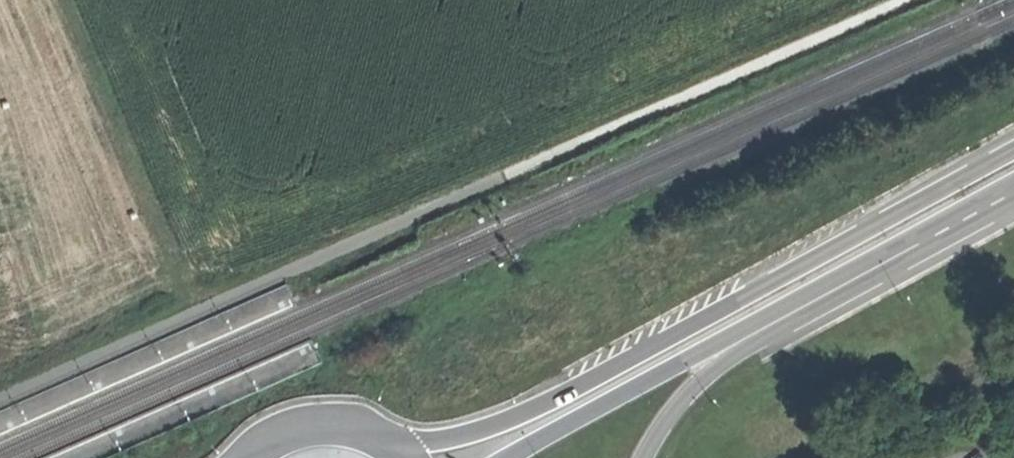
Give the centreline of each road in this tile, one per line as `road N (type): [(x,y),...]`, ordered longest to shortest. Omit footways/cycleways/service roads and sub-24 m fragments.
road 1 (secondary): [(1013,149),(556,398),(460,433),(373,436)]
road 2 (secondary): [(508,457),(887,260)]
road 3 (track): [(71,0),(202,311)]
road 4 (trunk): [(887,260),(1013,192)]
road 5 (secondary): [(373,436),(335,427),(293,432),(249,457)]

